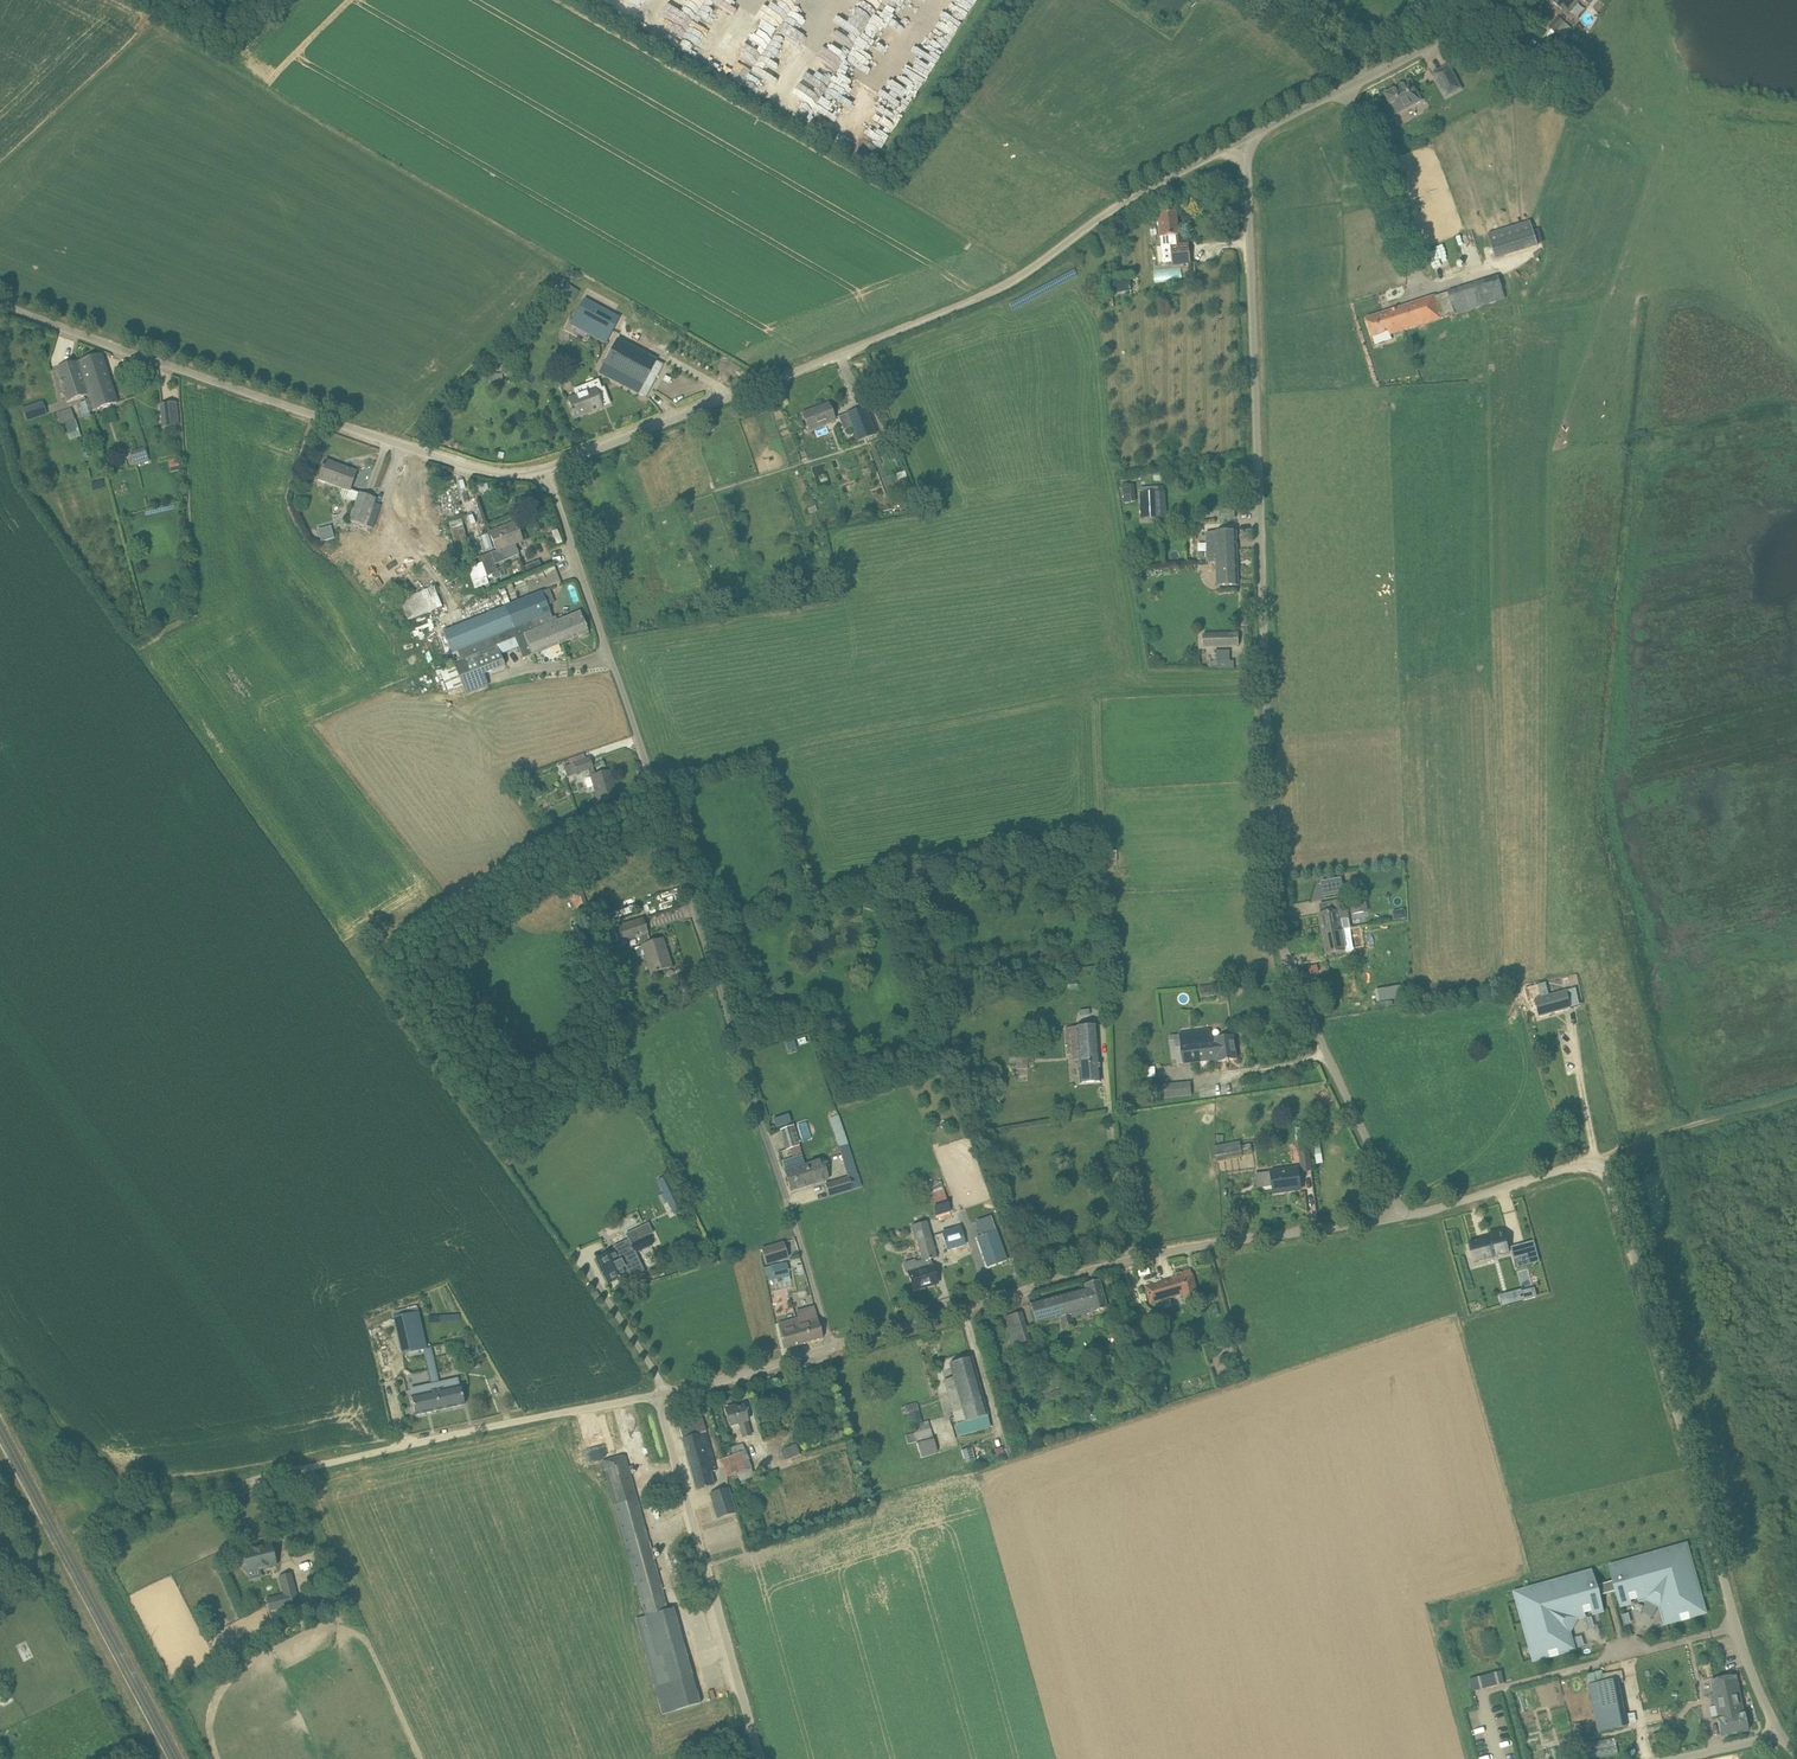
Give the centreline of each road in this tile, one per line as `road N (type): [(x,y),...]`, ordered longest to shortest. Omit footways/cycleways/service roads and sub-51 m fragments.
road 1 (unclassified): [(1405,1215),(1309,1003),(1280,913),(1243,147)]
road 2 (unclassified): [(835,1348),(554,467)]
road 3 (unclassified): [(1405,1215),(1595,1159),(1617,1172),(1745,1653),(1771,1716),(1796,1751)]
road 4 (unclassified): [(554,467),(945,312),(1023,274),(1147,193),(1243,147)]
road 5 (unclassified): [(835,1348),(1135,1252),(1225,1233),(1405,1215)]
road 6 (unclassified): [(554,467),(507,470),(446,458),(0,295)]
road 7 (unclassified): [(90,1525),(659,1399)]
road 8 (unclassified): [(763,1758),(659,1399)]
road 9 (unclassified): [(1243,147),(1505,0)]
road 10 (track): [(1796,1092),(1595,1159)]
road 11 (unclassified): [(659,1399),(835,1348)]

